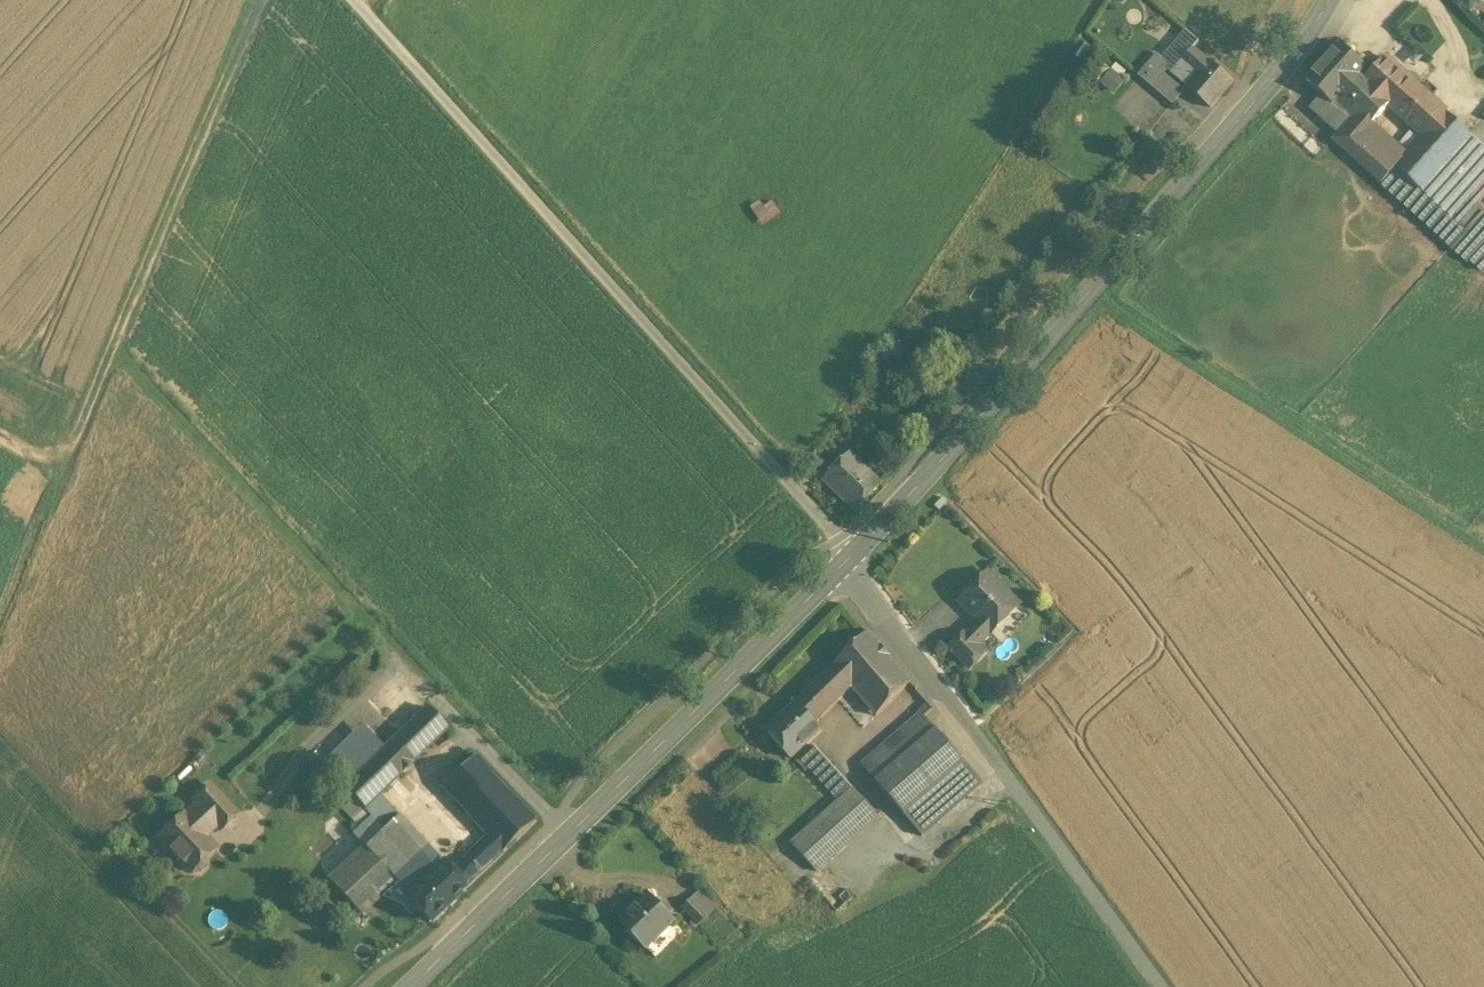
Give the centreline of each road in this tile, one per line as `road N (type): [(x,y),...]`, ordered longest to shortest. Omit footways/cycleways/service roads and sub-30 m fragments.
road 1 (unclassified): [(848,561),(726,412),(350,0)]
road 2 (secondary): [(1331,0),(1243,116),(848,561)]
road 3 (secondary): [(848,561),(410,986)]
road 4 (track): [(259,0),(76,431),(61,454),(45,455),(0,435)]
road 5 (unclassified): [(1156,986),(848,561)]
road 6 (track): [(1483,543),(1059,270)]

